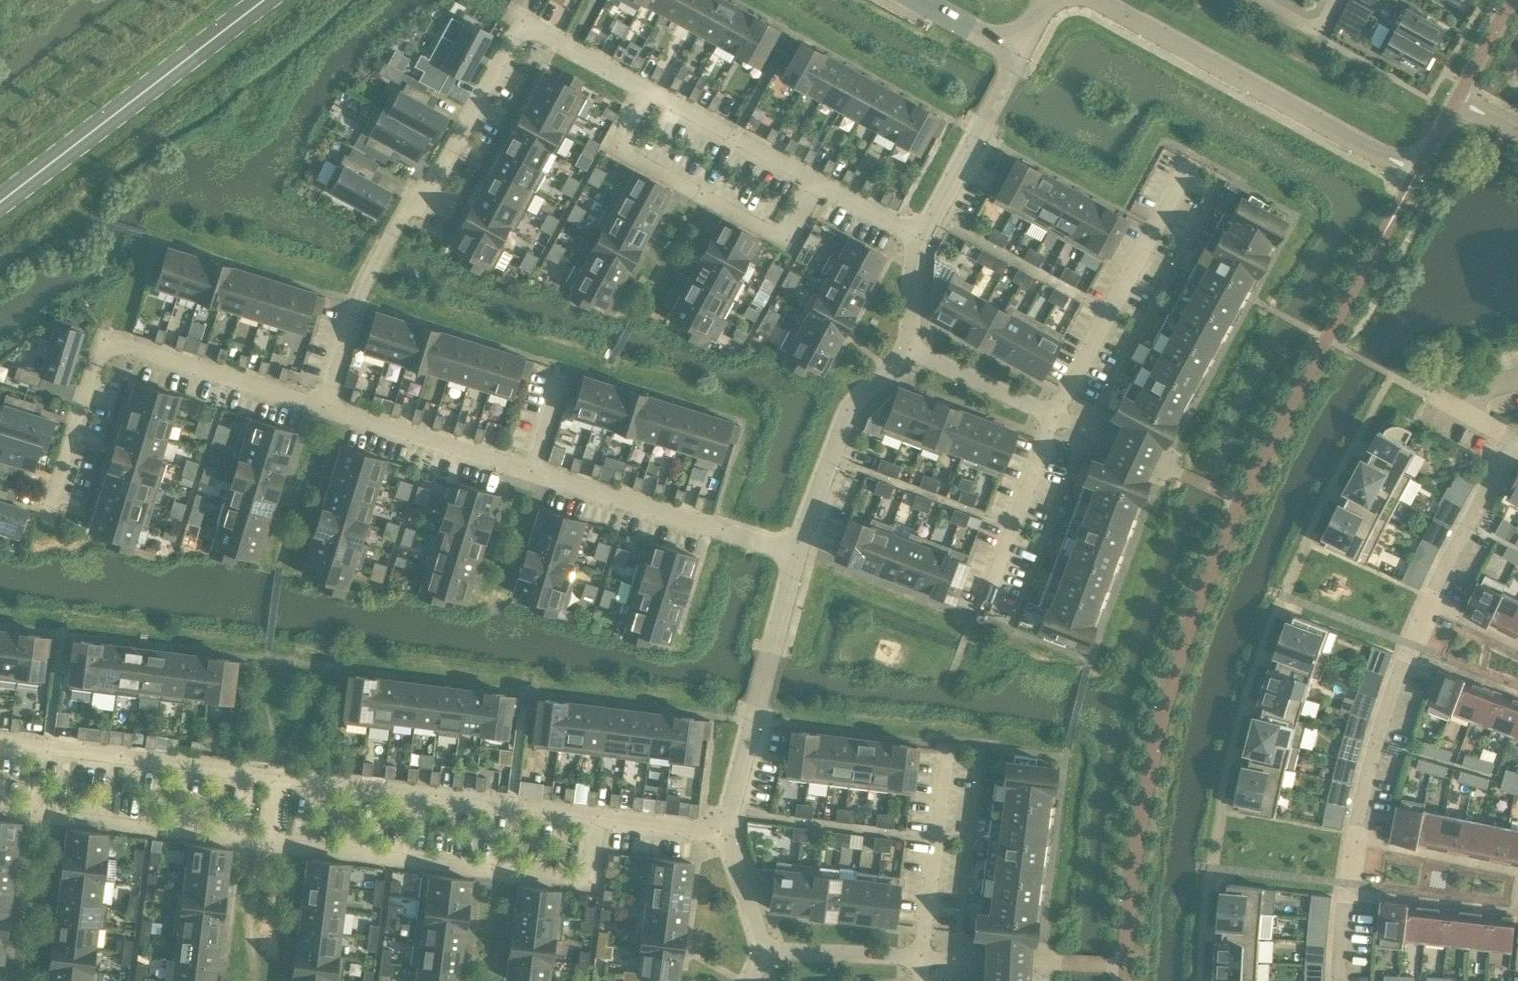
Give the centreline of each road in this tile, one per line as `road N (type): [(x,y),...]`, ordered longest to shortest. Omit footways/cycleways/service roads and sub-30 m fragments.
road 1 (residential): [(595,820),(589,877),(0,803)]
road 2 (residential): [(0,744),(595,820)]
road 3 (residential): [(326,413),(365,295),(416,200),(435,189),(528,30),(648,96)]
road 4 (residential): [(1344,980),(1357,849),(1385,730),(1422,627),(1517,445)]
road 5 (residential): [(802,553),(326,413)]
road 6 (residential): [(326,413),(112,350),(55,513)]
road 7 (residential): [(1419,176),(1098,0)]
road 8 (secondary): [(0,221),(283,0)]
road 9 (residential): [(817,187),(787,242),(623,153),(648,96)]
road 10 (secondary): [(246,0),(0,190)]
road 11 (residential): [(802,553),(728,836)]
road 12 (residential): [(1055,416),(1182,181)]
road 13 (residential): [(912,350),(850,415),(802,553)]
road 14 (residential): [(979,617),(1055,416)]
road 15 (residential): [(923,958),(956,748)]
road 16 (residential): [(1018,56),(924,241)]
road 17 (residential): [(648,96),(817,187)]
road 18 (residential): [(912,350),(1055,416)]
road 19 (residential): [(769,955),(923,958)]
road 20 (residential): [(728,836),(595,820)]
road 21 (residential): [(728,836),(769,955)]
road 22 (residential): [(817,187),(924,241)]

